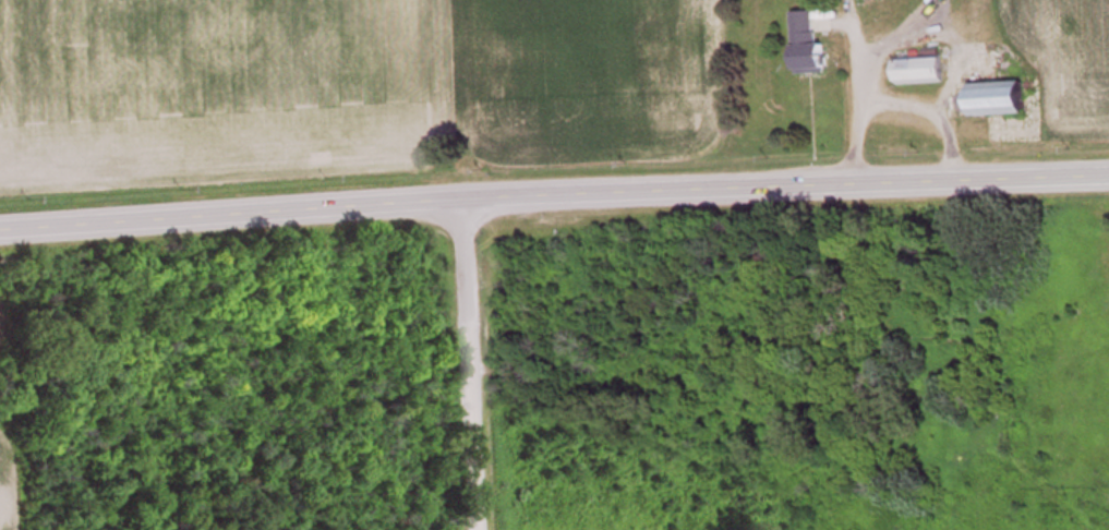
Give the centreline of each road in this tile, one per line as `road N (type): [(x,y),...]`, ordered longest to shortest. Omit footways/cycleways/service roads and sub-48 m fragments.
road 1 (secondary): [(0,227),(454,196),(1108,172)]
road 2 (residential): [(473,529),(454,196)]

